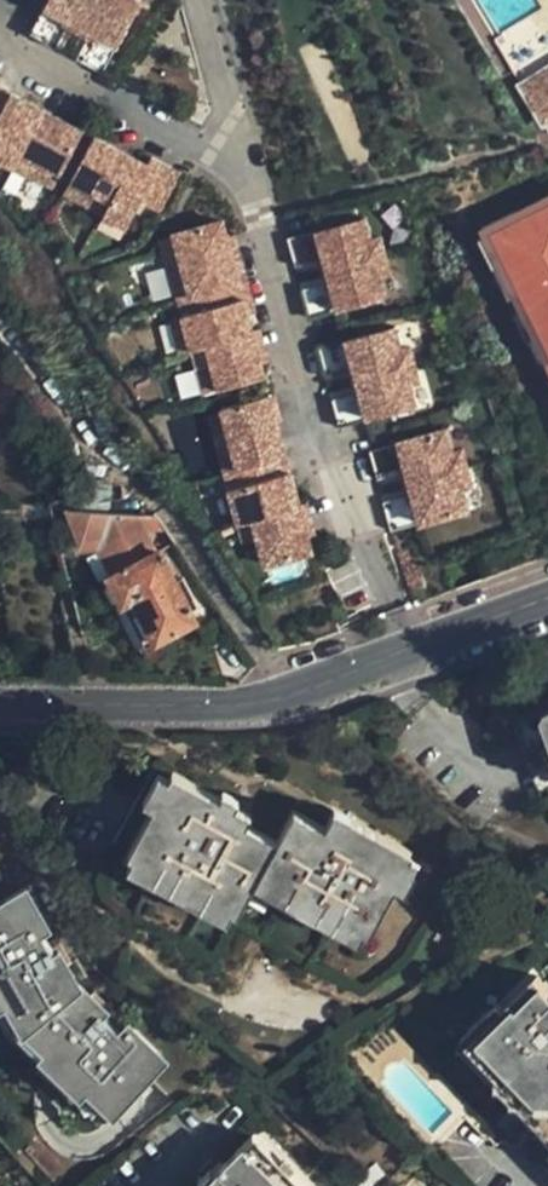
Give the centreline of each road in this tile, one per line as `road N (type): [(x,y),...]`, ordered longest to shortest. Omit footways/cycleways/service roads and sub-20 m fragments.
road 1 (residential): [(0,704),(255,702),(547,599)]

